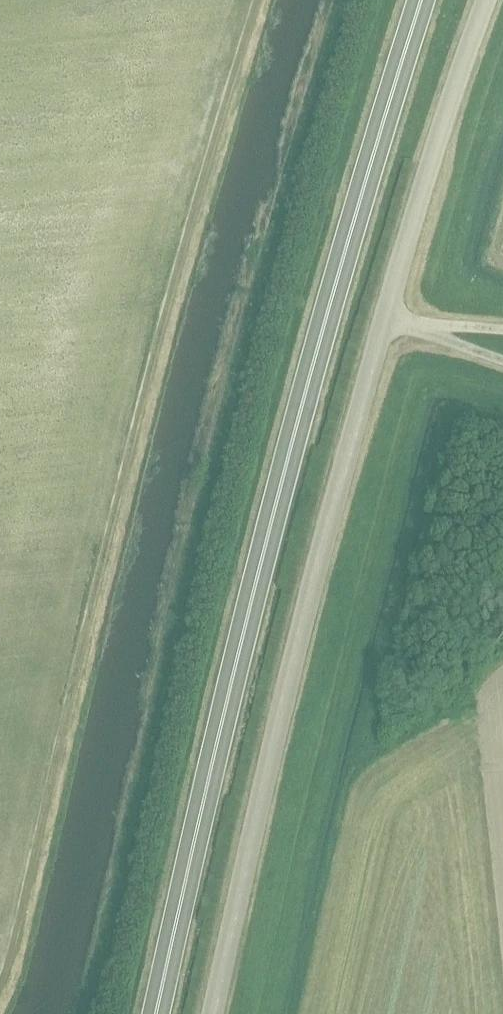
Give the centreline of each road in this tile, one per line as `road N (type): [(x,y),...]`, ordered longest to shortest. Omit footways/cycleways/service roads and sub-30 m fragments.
road 1 (unclassified): [(214,1013),(294,660),(386,321),(489,0)]
road 2 (trunk): [(158,1013),(257,578),(425,0)]
road 3 (track): [(255,0),(122,448),(0,981)]

